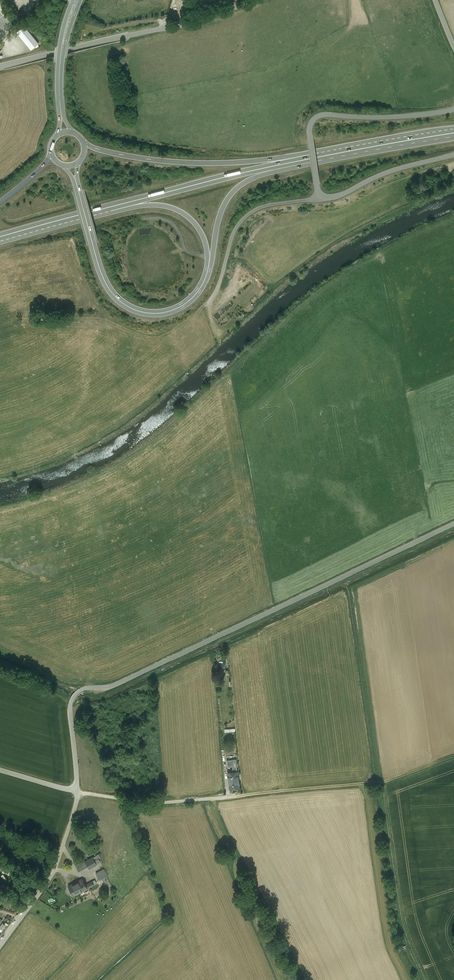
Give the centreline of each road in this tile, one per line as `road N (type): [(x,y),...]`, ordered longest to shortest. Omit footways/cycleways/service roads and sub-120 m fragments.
road 1 (unclassified): [(453,525),(115,684),(80,688),(70,701),(78,791)]
road 2 (trunk): [(65,165),(112,292),(137,310),(165,313),(200,292),(220,215),(237,188),(327,159)]
road 3 (trunk): [(95,215),(152,205),(192,220),(208,254),(200,285),(188,299),(160,308),(125,298),(101,261),(78,161)]
road 4 (unclassified): [(453,109),(322,114),(309,132),(319,196),(453,155)]
road 5 (trunk): [(305,158),(0,235)]
road 6 (trunk): [(95,215),(327,159)]
road 7 (trunk): [(305,158),(198,163),(84,142)]
road 8 (residential): [(251,0),(71,50)]
road 9 (unclassified): [(78,791),(53,874),(0,946)]
road 10 (trunk): [(453,131),(305,158)]
road 11 (secondary): [(65,130),(59,69),(77,0)]
road 12 (trunk): [(327,159),(453,137)]

